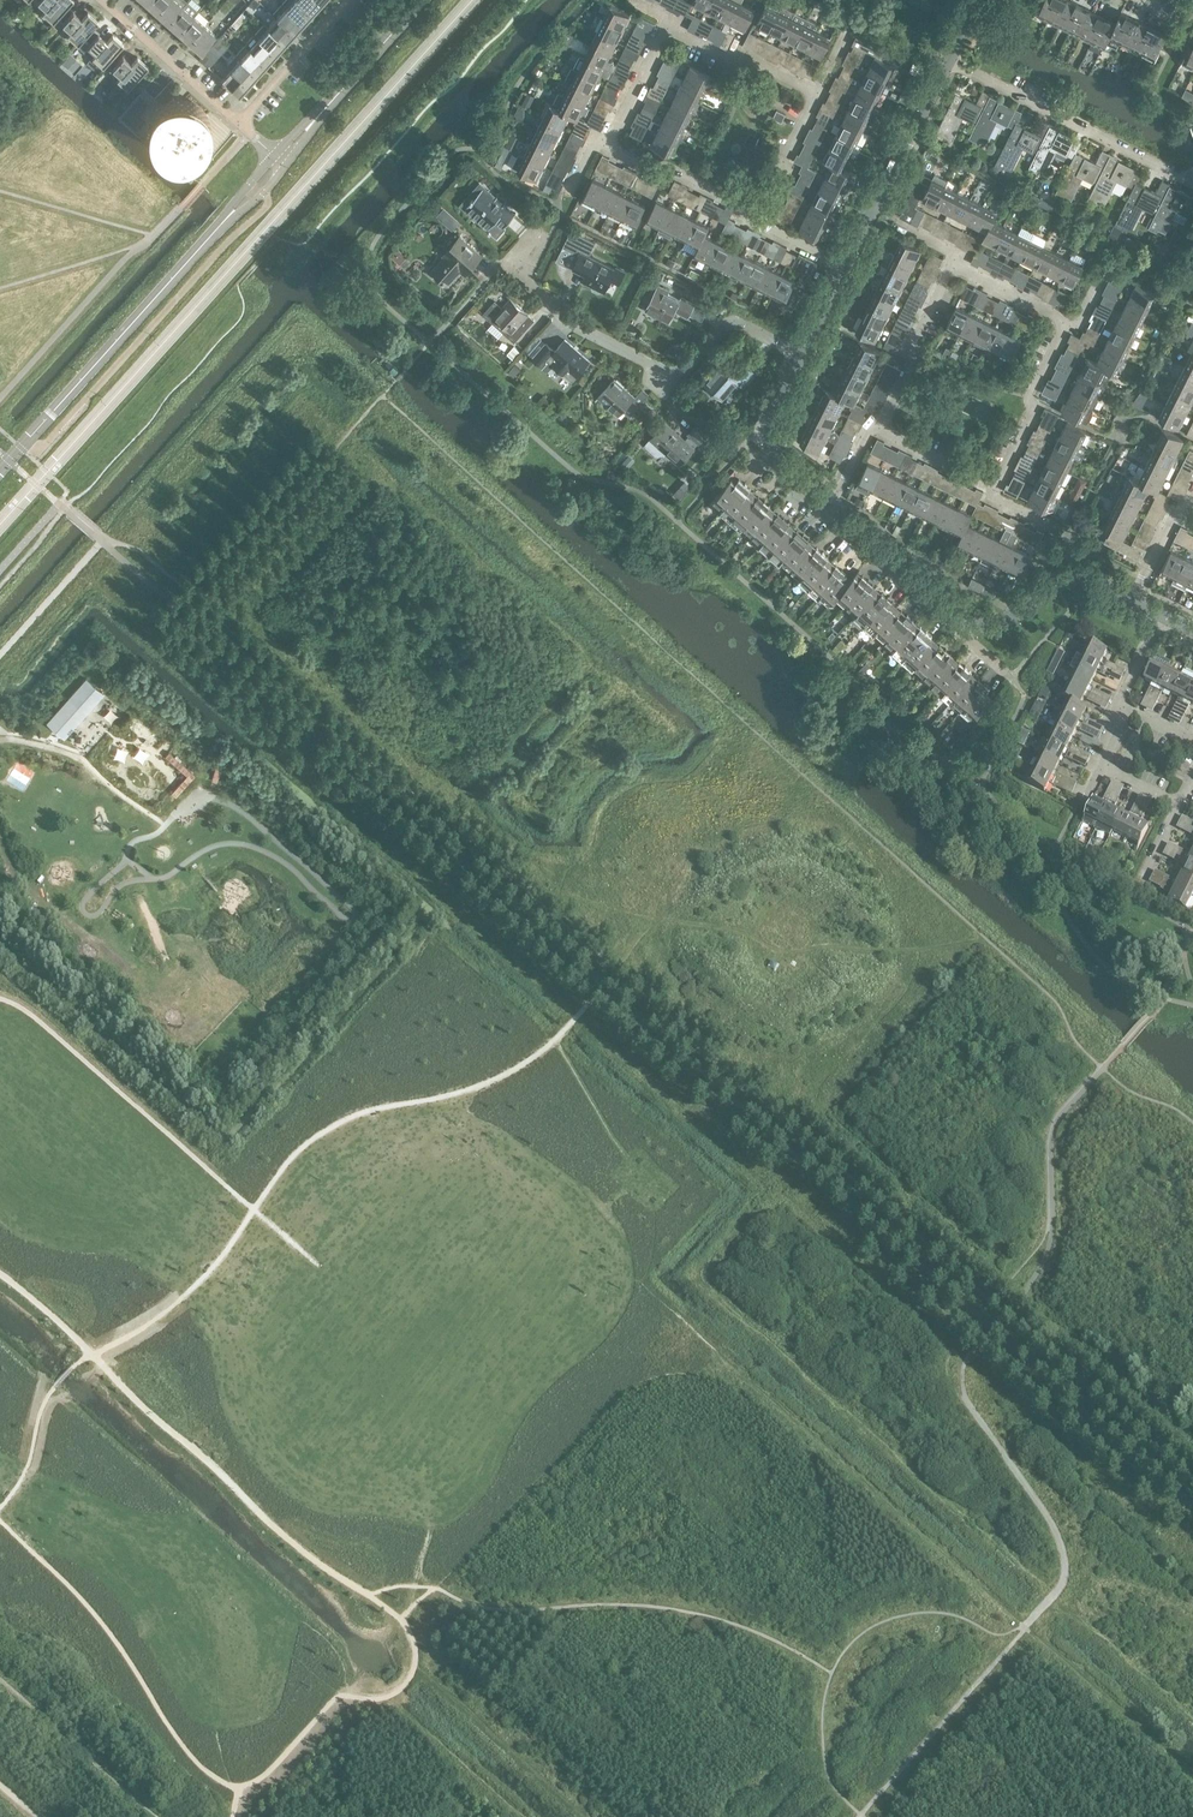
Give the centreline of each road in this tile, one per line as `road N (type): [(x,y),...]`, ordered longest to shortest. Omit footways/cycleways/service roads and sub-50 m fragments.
road 1 (secondary): [(0,470),(222,223)]
road 2 (residential): [(995,481),(1035,414),(1030,398),(1069,323),(954,265)]
road 3 (residential): [(1192,185),(946,61)]
road 4 (residential): [(671,371),(574,325),(512,266),(542,233)]
road 5 (residential): [(946,61),(848,265)]
road 6 (track): [(146,990),(35,896),(0,843)]
road 7 (track): [(162,823),(83,759),(0,730)]
road 8 (residential): [(962,623),(1002,623),(1081,580),(1135,600)]
road 9 (residential): [(804,354),(767,441),(830,506)]
road 10 (residential): [(100,0),(238,123)]
road 11 (residential): [(764,225),(691,179),(616,152),(610,140)]
road 12 (residential): [(879,427),(954,265)]
road 13 (residential): [(830,506),(962,623)]
road 14 (residential): [(349,0),(238,123)]
road 15 (residential): [(818,92),(666,29)]
road 16 (residential): [(804,354),(734,322),(671,371)]
road 17 (secondary): [(319,115),(422,0)]
road 18 (track): [(102,541),(0,655)]
road 19 (residential): [(764,225),(818,92)]
road 20 (residential): [(879,427),(995,481)]
road 21 (residential): [(666,29),(610,140)]

